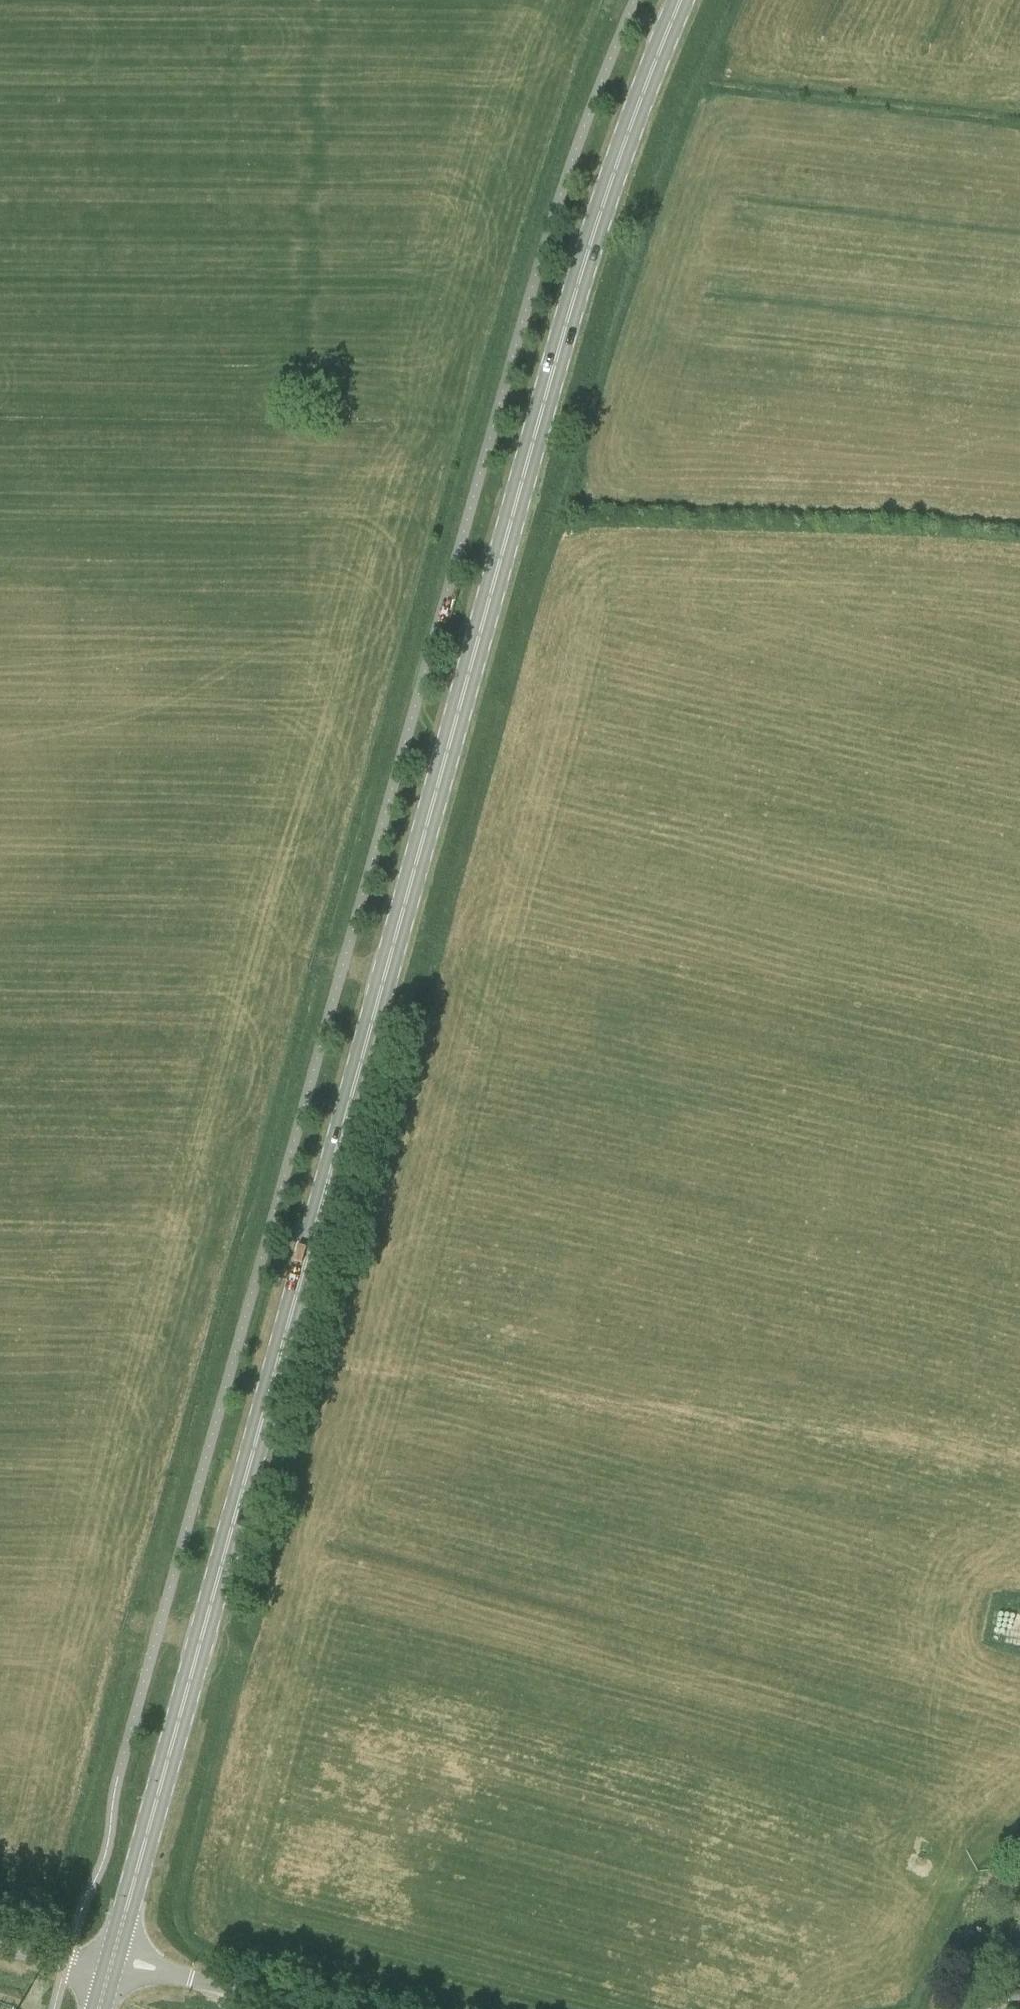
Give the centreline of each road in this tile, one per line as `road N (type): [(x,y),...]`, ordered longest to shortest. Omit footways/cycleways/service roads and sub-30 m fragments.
road 1 (primary): [(109,1964),(597,217),(685,0)]
road 2 (unclassified): [(304,2008),(109,1964)]

